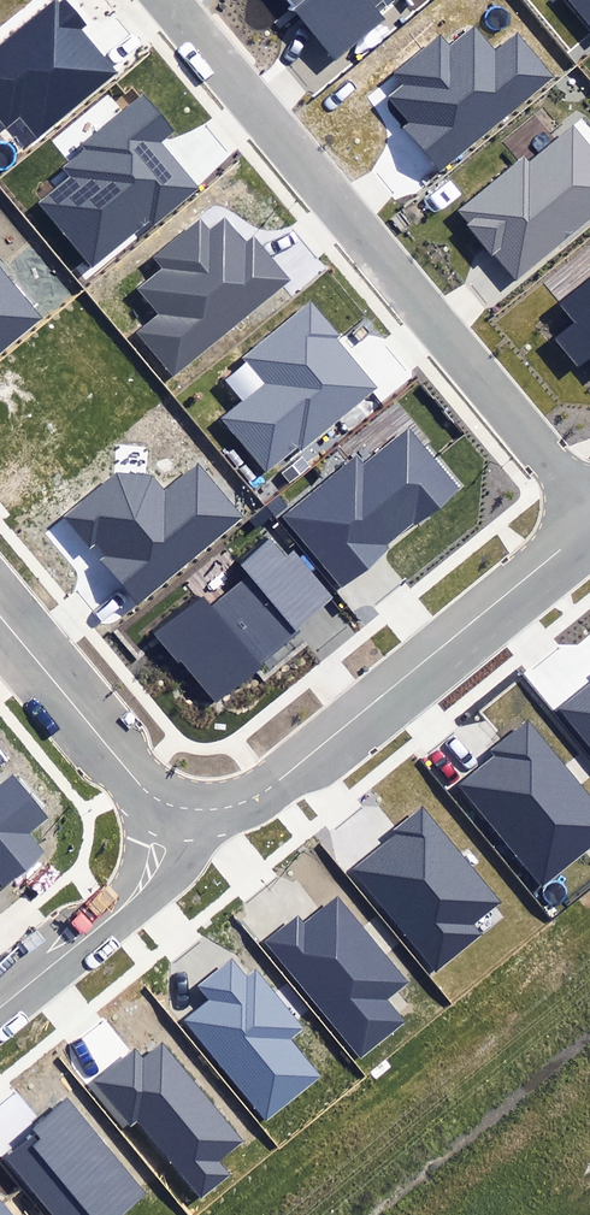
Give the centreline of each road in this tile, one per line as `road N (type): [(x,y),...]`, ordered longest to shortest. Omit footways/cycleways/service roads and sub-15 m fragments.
road 1 (residential): [(168,0),(589,503)]
road 2 (residential): [(171,805),(213,809),(253,798),(589,527)]
road 3 (residential): [(0,1008),(131,899),(151,869),(171,805)]
road 4 (residential): [(171,805),(139,784),(0,616)]

